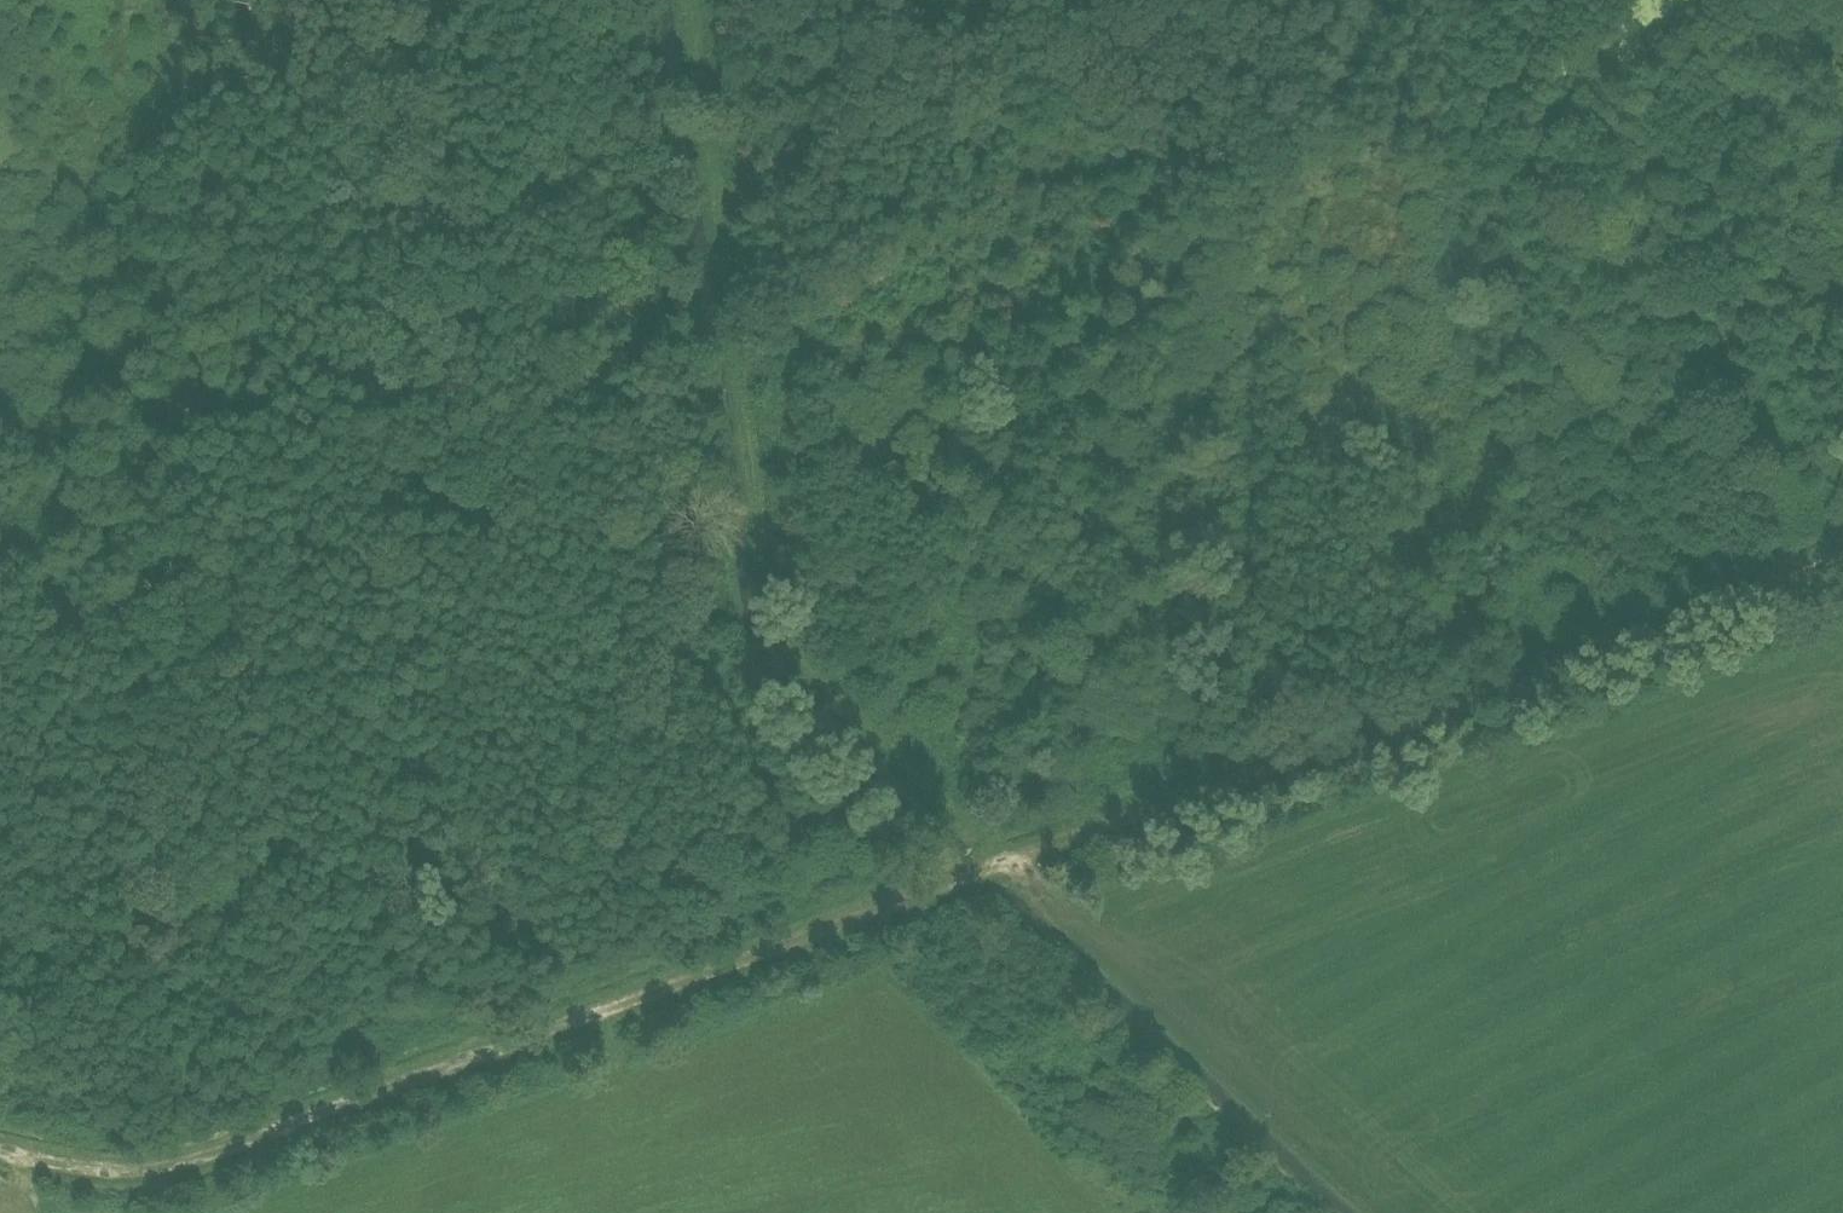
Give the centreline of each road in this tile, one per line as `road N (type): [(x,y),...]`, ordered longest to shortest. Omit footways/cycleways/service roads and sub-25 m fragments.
road 1 (track): [(1004,860),(153,1166),(78,1171),(0,1153)]
road 2 (track): [(1004,860),(807,658),(784,615),(691,0)]
road 3 (track): [(1842,554),(1004,860)]

